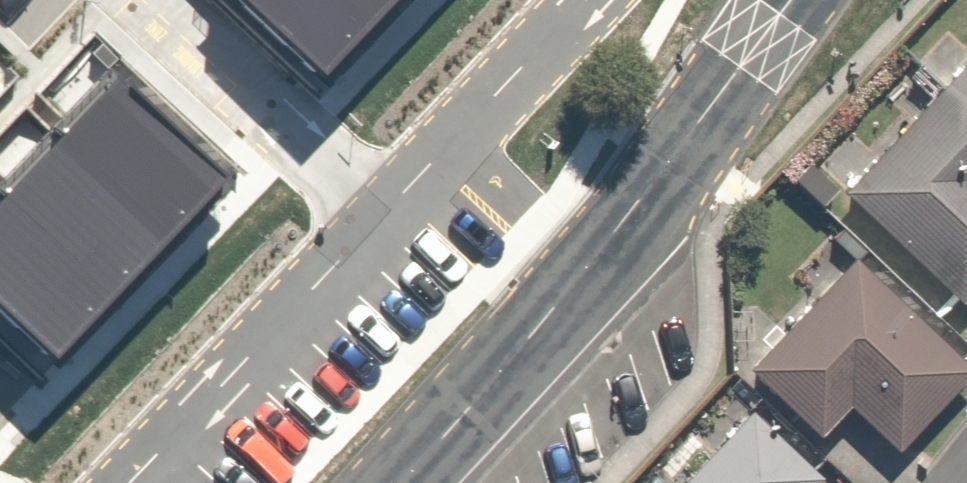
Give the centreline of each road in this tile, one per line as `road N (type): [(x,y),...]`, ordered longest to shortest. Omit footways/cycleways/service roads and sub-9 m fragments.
road 1 (residential): [(405,482),(797,0)]
road 2 (residential): [(380,194),(174,0)]

